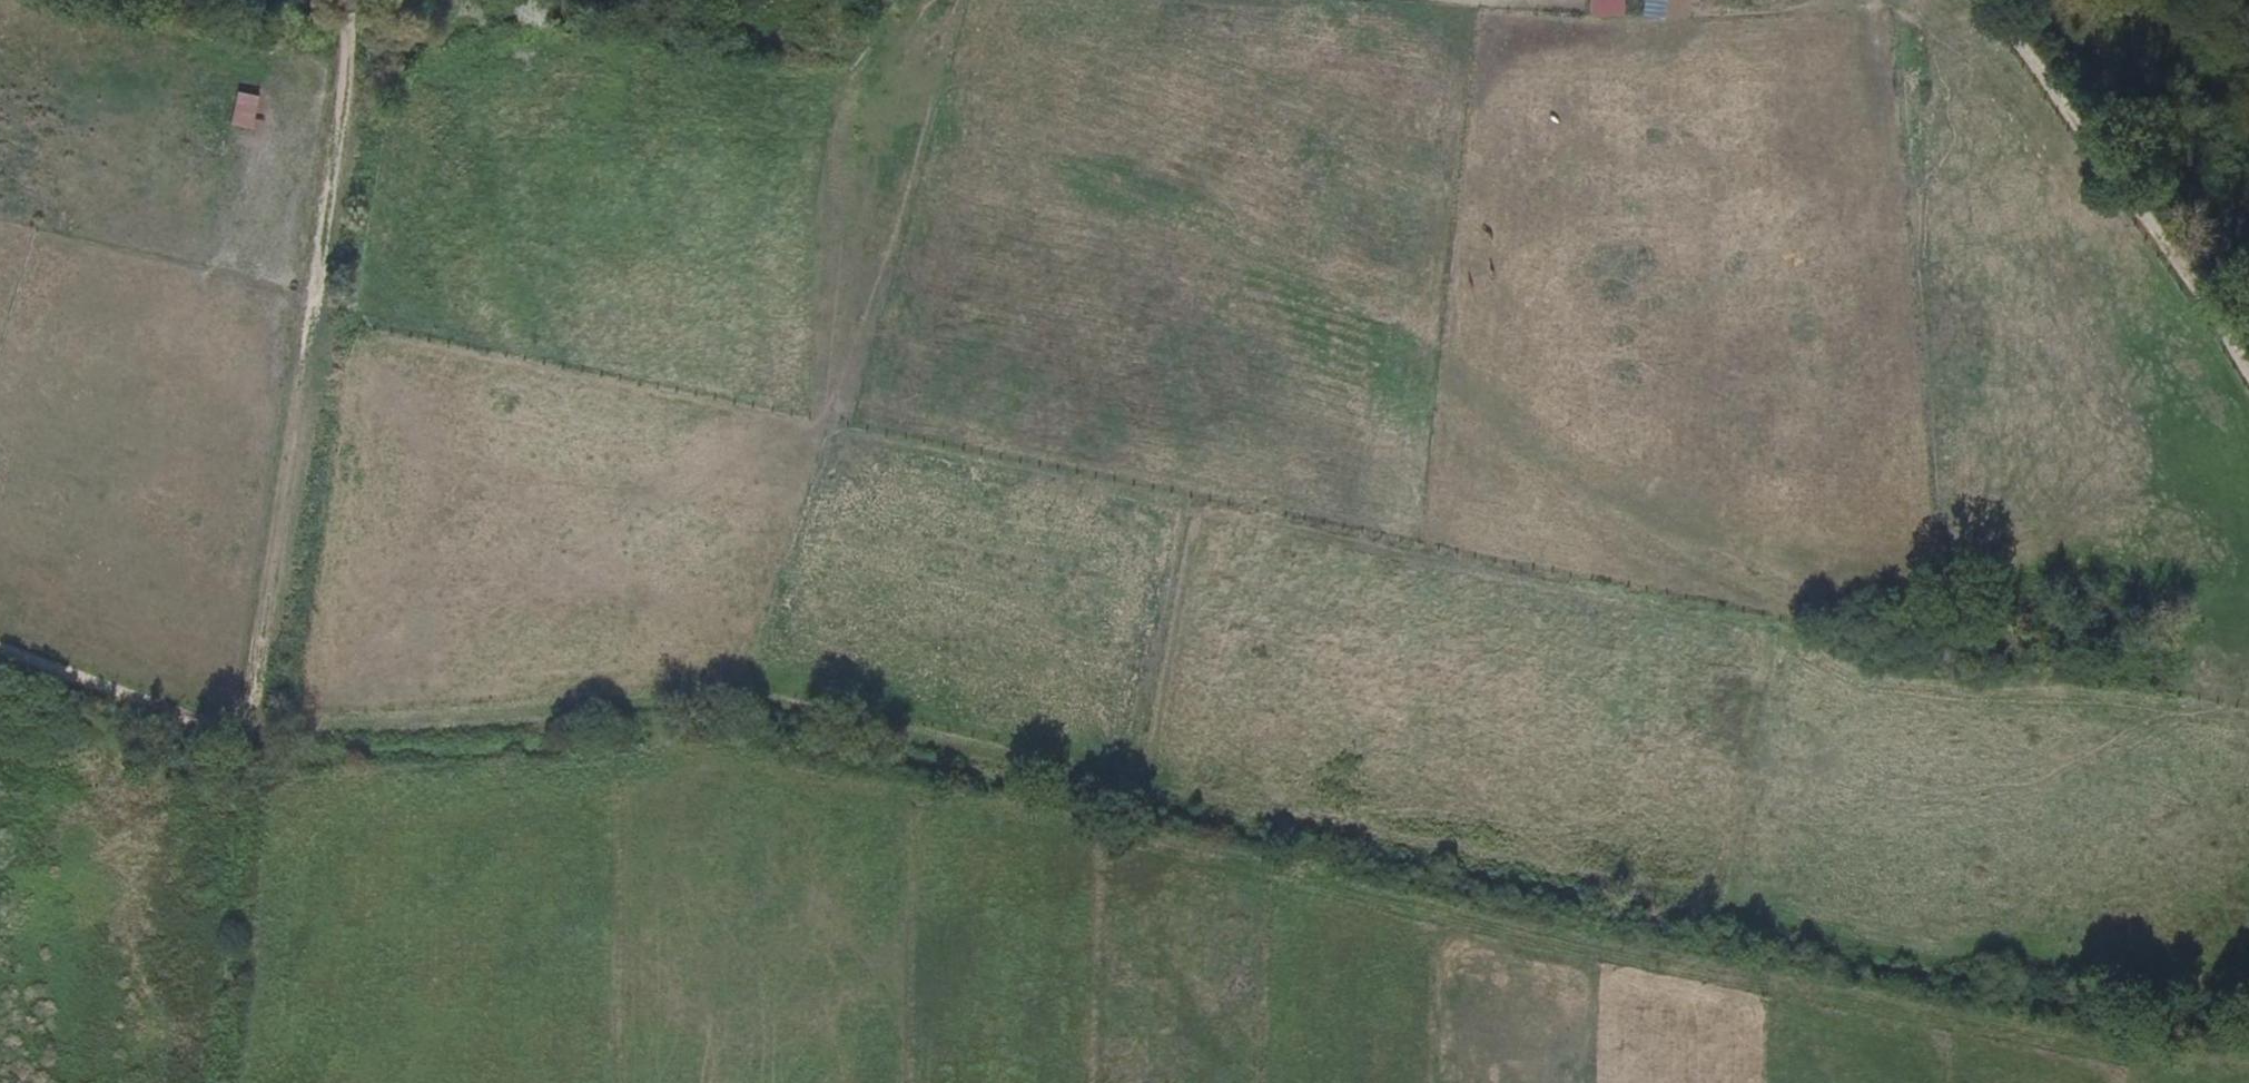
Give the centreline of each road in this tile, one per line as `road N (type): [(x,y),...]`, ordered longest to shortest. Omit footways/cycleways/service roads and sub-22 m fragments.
road 1 (track): [(0,659),(104,697),(240,718),(334,122),(335,0)]
road 2 (track): [(2248,383),(1974,0)]

